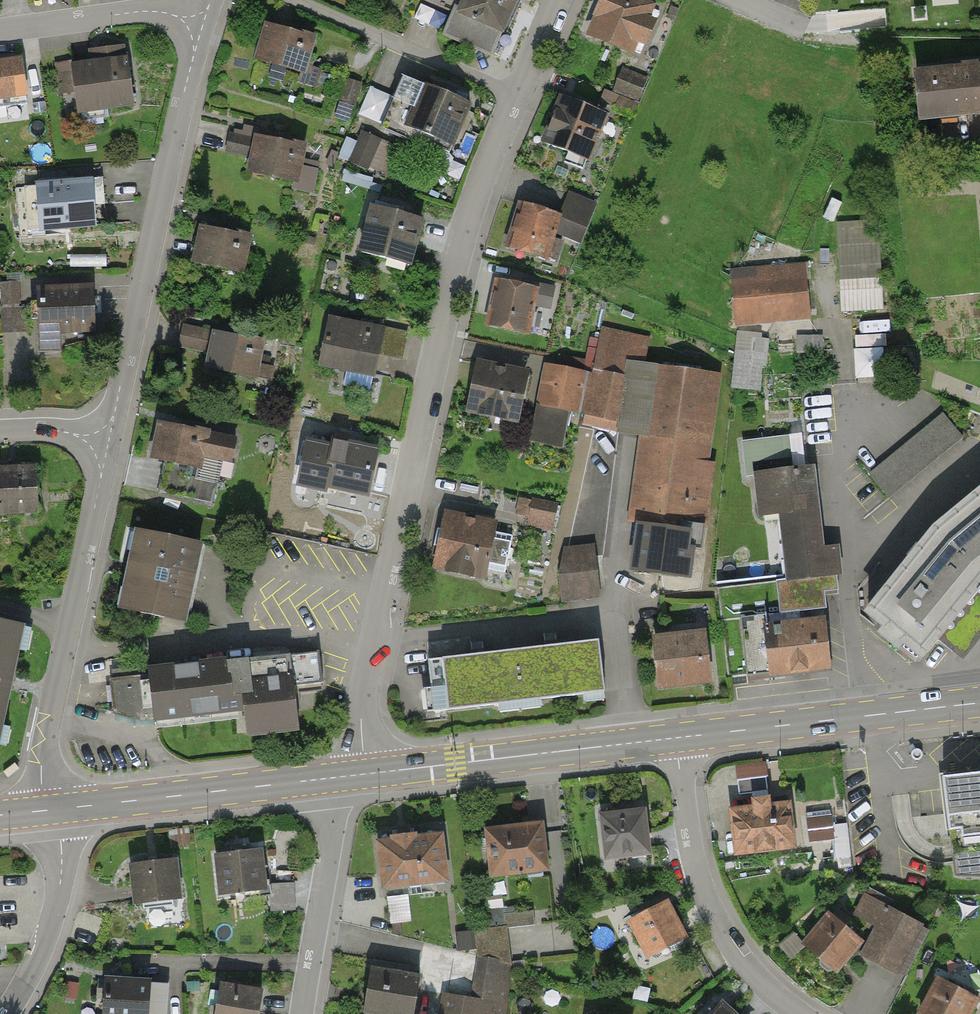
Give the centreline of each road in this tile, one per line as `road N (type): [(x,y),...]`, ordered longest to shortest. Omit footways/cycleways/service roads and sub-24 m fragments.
road 1 (residential): [(513,96),(460,250),(361,719),(366,775)]
road 2 (residential): [(202,25),(106,444)]
road 3 (residential): [(106,444),(43,754),(43,795),(53,810)]
road 4 (primary): [(366,775),(676,739)]
road 5 (residential): [(676,739),(700,889),(720,937),(796,1013)]
road 6 (primary): [(676,739),(979,703)]
road 7 (primary): [(53,810),(325,780)]
road 8 (residential): [(285,0),(513,96)]
road 9 (residential): [(325,780),(331,845),(306,1013)]
road 10 (residential): [(53,810),(60,891),(39,965),(6,1013)]
road 11 (residential): [(202,25),(149,11),(0,32)]

